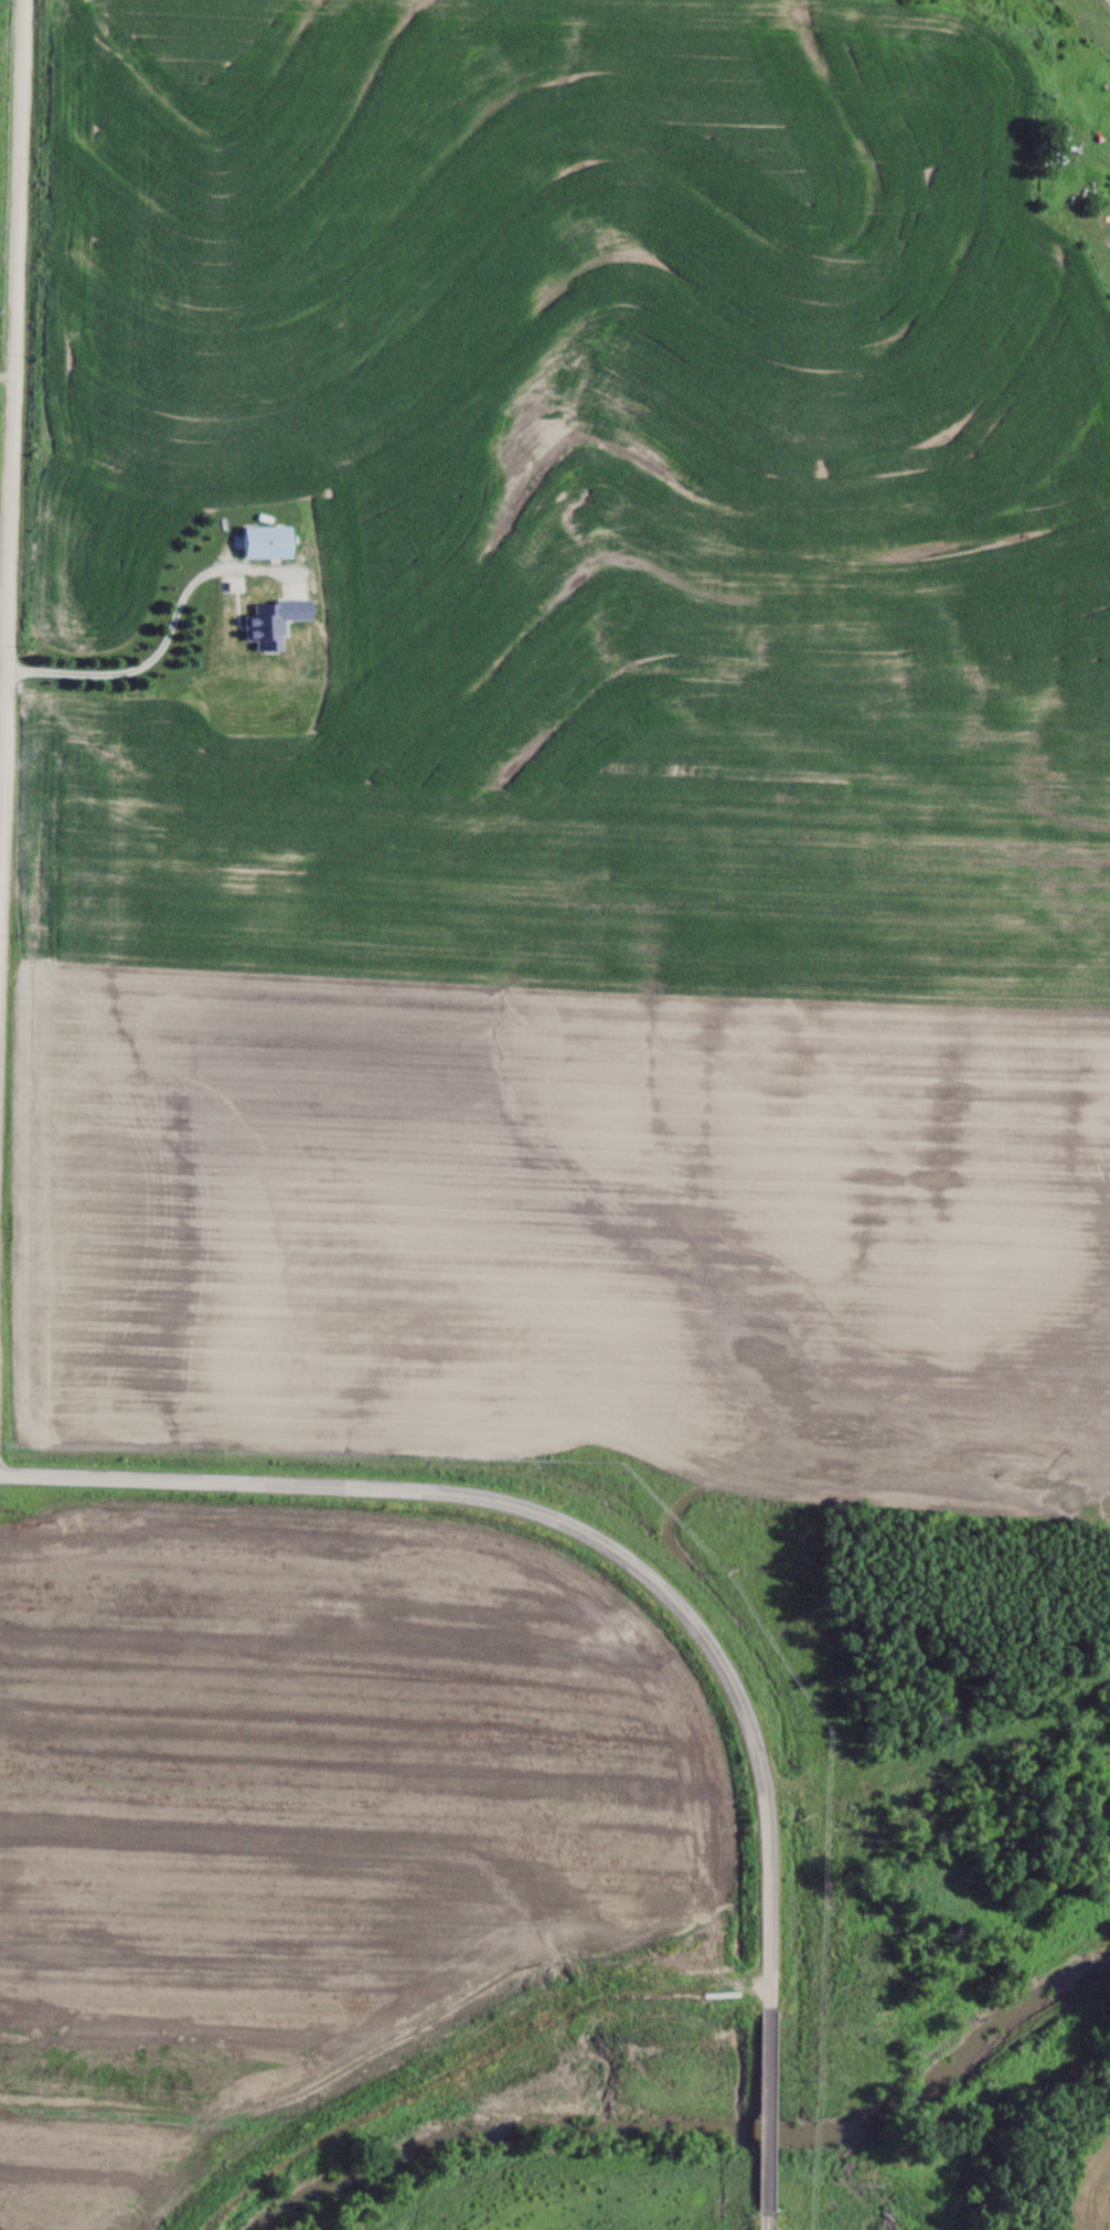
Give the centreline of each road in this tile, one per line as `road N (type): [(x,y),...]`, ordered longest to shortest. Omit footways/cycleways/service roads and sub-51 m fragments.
road 1 (tertiary): [(770,2229),(772,1826),(730,1671),(632,1557),(487,1496),(0,1478)]
road 2 (residential): [(0,761),(23,0)]

